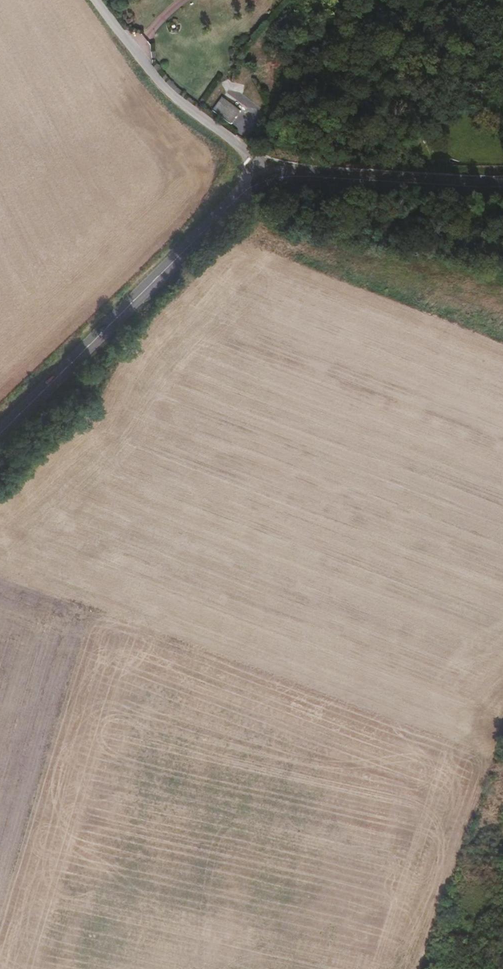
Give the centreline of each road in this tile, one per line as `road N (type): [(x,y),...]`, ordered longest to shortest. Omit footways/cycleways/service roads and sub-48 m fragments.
road 1 (tertiary): [(260,183),(0,433)]
road 2 (unclassified): [(97,0),(162,84),(232,139),(260,183)]
road 3 (tertiary): [(502,177),(260,183)]

